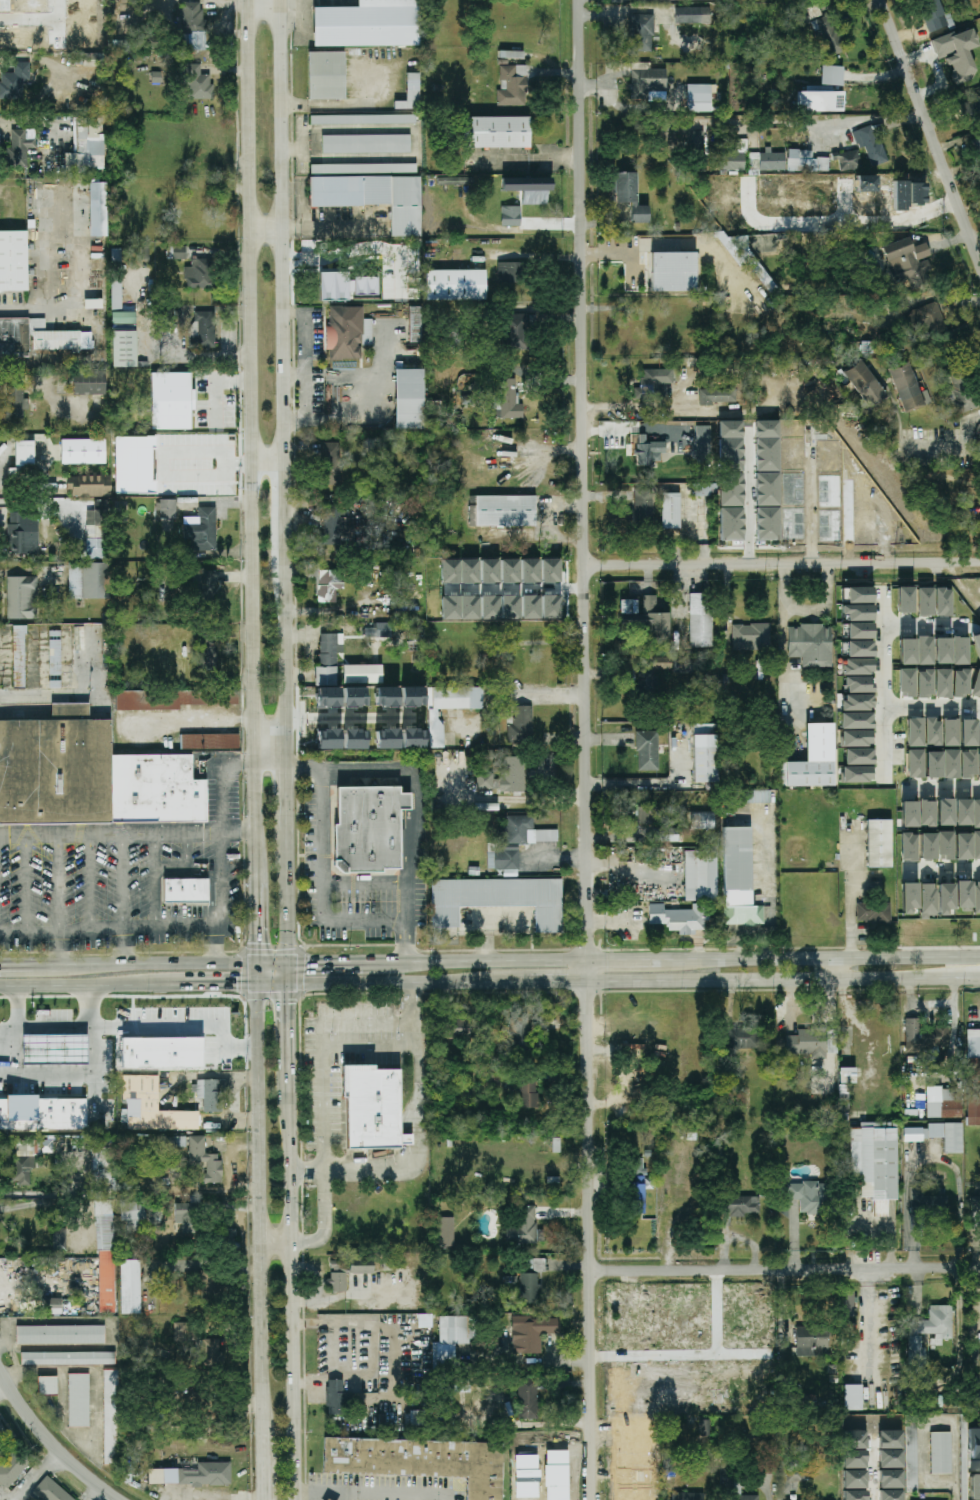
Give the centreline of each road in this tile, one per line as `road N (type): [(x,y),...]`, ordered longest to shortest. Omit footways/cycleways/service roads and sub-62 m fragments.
road 1 (residential): [(590,1499),(579,0)]
road 2 (secondary): [(247,0),(257,883)]
road 3 (secondary): [(287,771),(280,0)]
road 4 (secondary): [(258,985),(979,979)]
road 5 (secondary): [(979,956),(290,964)]
road 6 (secondary): [(295,1494),(289,984)]
road 7 (secondary): [(258,985),(263,1456)]
road 8 (residential): [(979,565),(583,567)]
road 9 (residential): [(979,1268),(590,1272)]
road 10 (residential): [(979,257),(879,0)]
road 11 (secondary): [(0,986),(258,985)]
road 12 (secondary): [(257,964),(29,966)]
road 13 (residential): [(885,779),(883,590)]
road 14 (tertiary): [(117,1499),(60,1456),(0,1376)]
road 15 (residential): [(584,590),(443,590)]
road 16 (secondary): [(290,964),(288,830)]
road 17 (residential): [(748,566),(747,437)]

